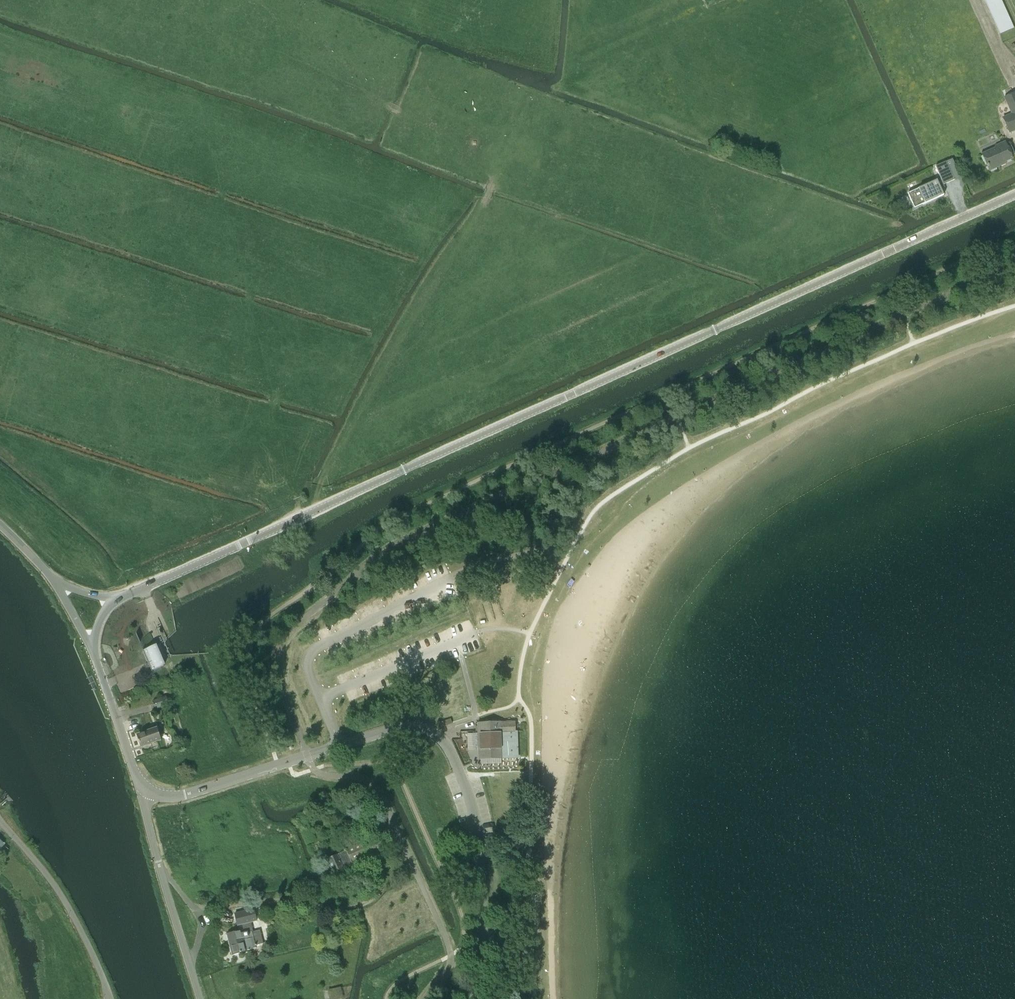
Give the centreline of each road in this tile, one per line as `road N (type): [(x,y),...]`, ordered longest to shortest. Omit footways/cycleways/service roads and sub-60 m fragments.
road 1 (tertiary): [(116,600),(1014,194)]
road 2 (tertiary): [(474,998),(482,936),(476,820),(460,770),(435,733),(408,725),(171,797),(146,790)]
road 3 (unclassified): [(200,998),(146,790)]
road 4 (unclassified): [(111,998),(60,891),(0,821)]
road 5 (tertiary): [(146,790),(92,648)]

